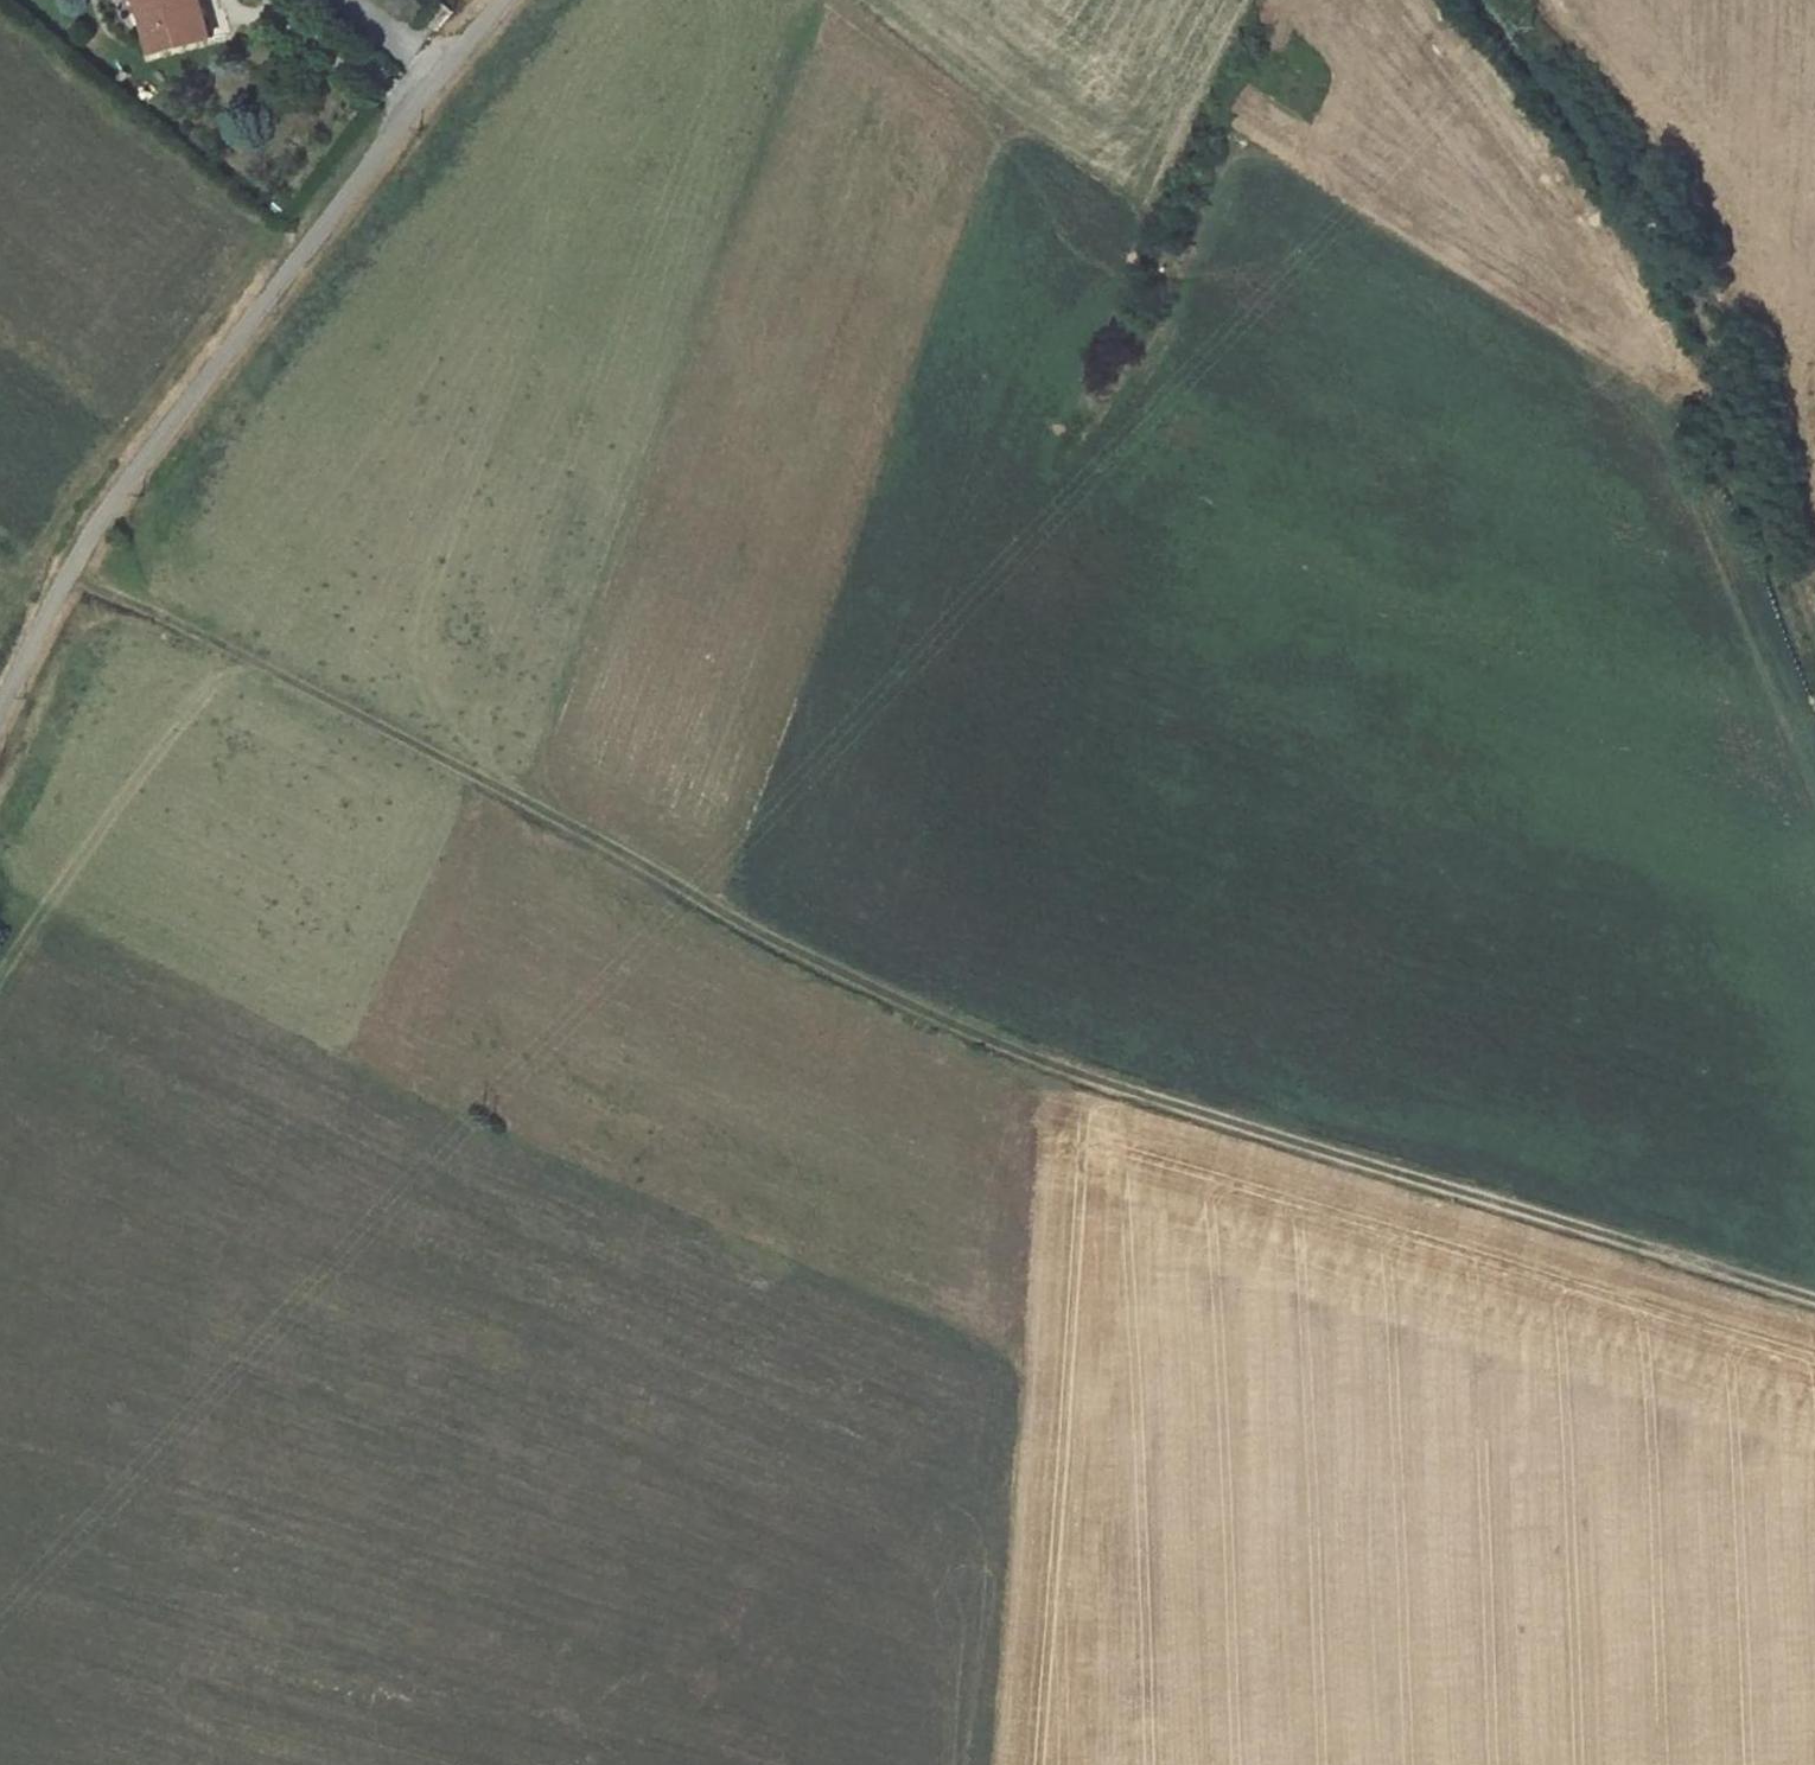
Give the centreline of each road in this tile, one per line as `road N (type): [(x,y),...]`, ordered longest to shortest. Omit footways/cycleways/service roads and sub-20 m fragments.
road 1 (track): [(67,581),(289,686),(966,1038),(1814,1297)]
road 2 (unclassified): [(0,722),(88,539),(505,0)]
road 3 (track): [(1502,0),(1694,332),(1814,639)]

